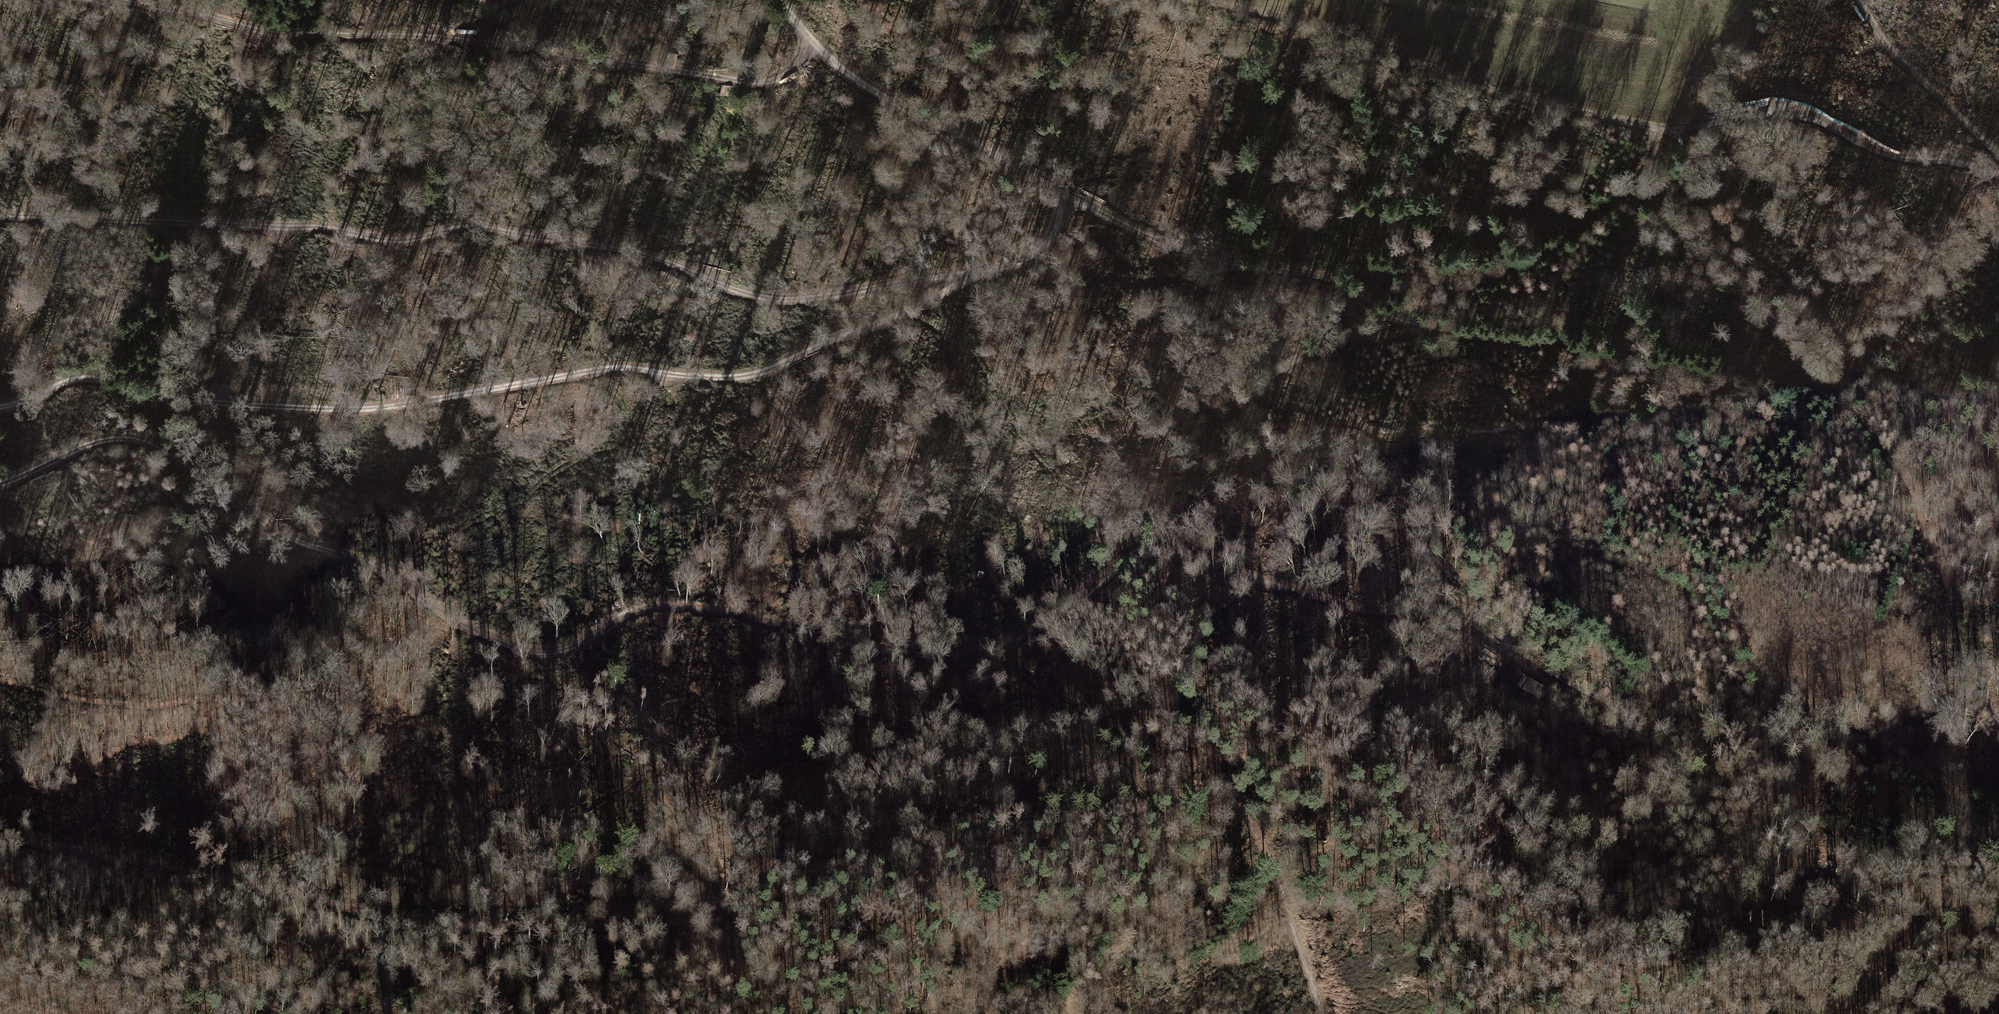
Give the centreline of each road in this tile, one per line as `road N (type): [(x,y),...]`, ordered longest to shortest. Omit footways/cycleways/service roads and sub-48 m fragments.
road 1 (track): [(0,481),(86,444),(136,437),(271,529),(366,565),(475,632),(538,655),(653,607),(779,622),(894,653),(975,657),(1021,640),(1125,568),(1182,555),(1358,613),(1462,617),(1637,729),(1776,721)]
road 2 (track): [(189,873),(439,931),(650,931),(682,928),(759,874),(790,864),(875,862),(959,827),(1060,823),(1139,809),(1196,787),(1227,794),(1257,827),(1323,1013)]
road 3 (track): [(1245,259),(1197,276),(1139,281),(1085,272),(999,287),(929,273),(780,301),(634,251),(488,229),(416,240),(321,228),(0,214)]
road 4 (track): [(1066,202),(1051,240),(1037,250),(770,370),(729,376),(614,365),(362,406),(225,403),(72,379),(0,407)]
road 5 (track): [(1998,179),(1879,151),(1822,117),(1765,112),(1686,130),(1626,121),(1469,81),(1347,30),(1206,0)]
road 6 (track): [(1436,326),(1323,347),(1265,376),(1265,397),(1286,413),(1388,437),(1713,420),(1804,437),(1836,415),(1837,400)]
road 7 (track): [(1066,202),(1189,246),(1314,275),(1384,312),(1436,326),(1680,358),(1804,381),(1837,400)]
road 8 (track): [(115,0),(278,36),(465,41),(760,79),(792,73)]
road 9 (track): [(777,0),(811,45),(898,105),(1024,166),(1066,202)]
road 10 (track): [(1837,400),(1909,489),(1935,545),(1964,685)]
road 11 (track): [(1998,157),(1887,48),(1857,0)]
road 12 (track): [(0,839),(189,873)]

